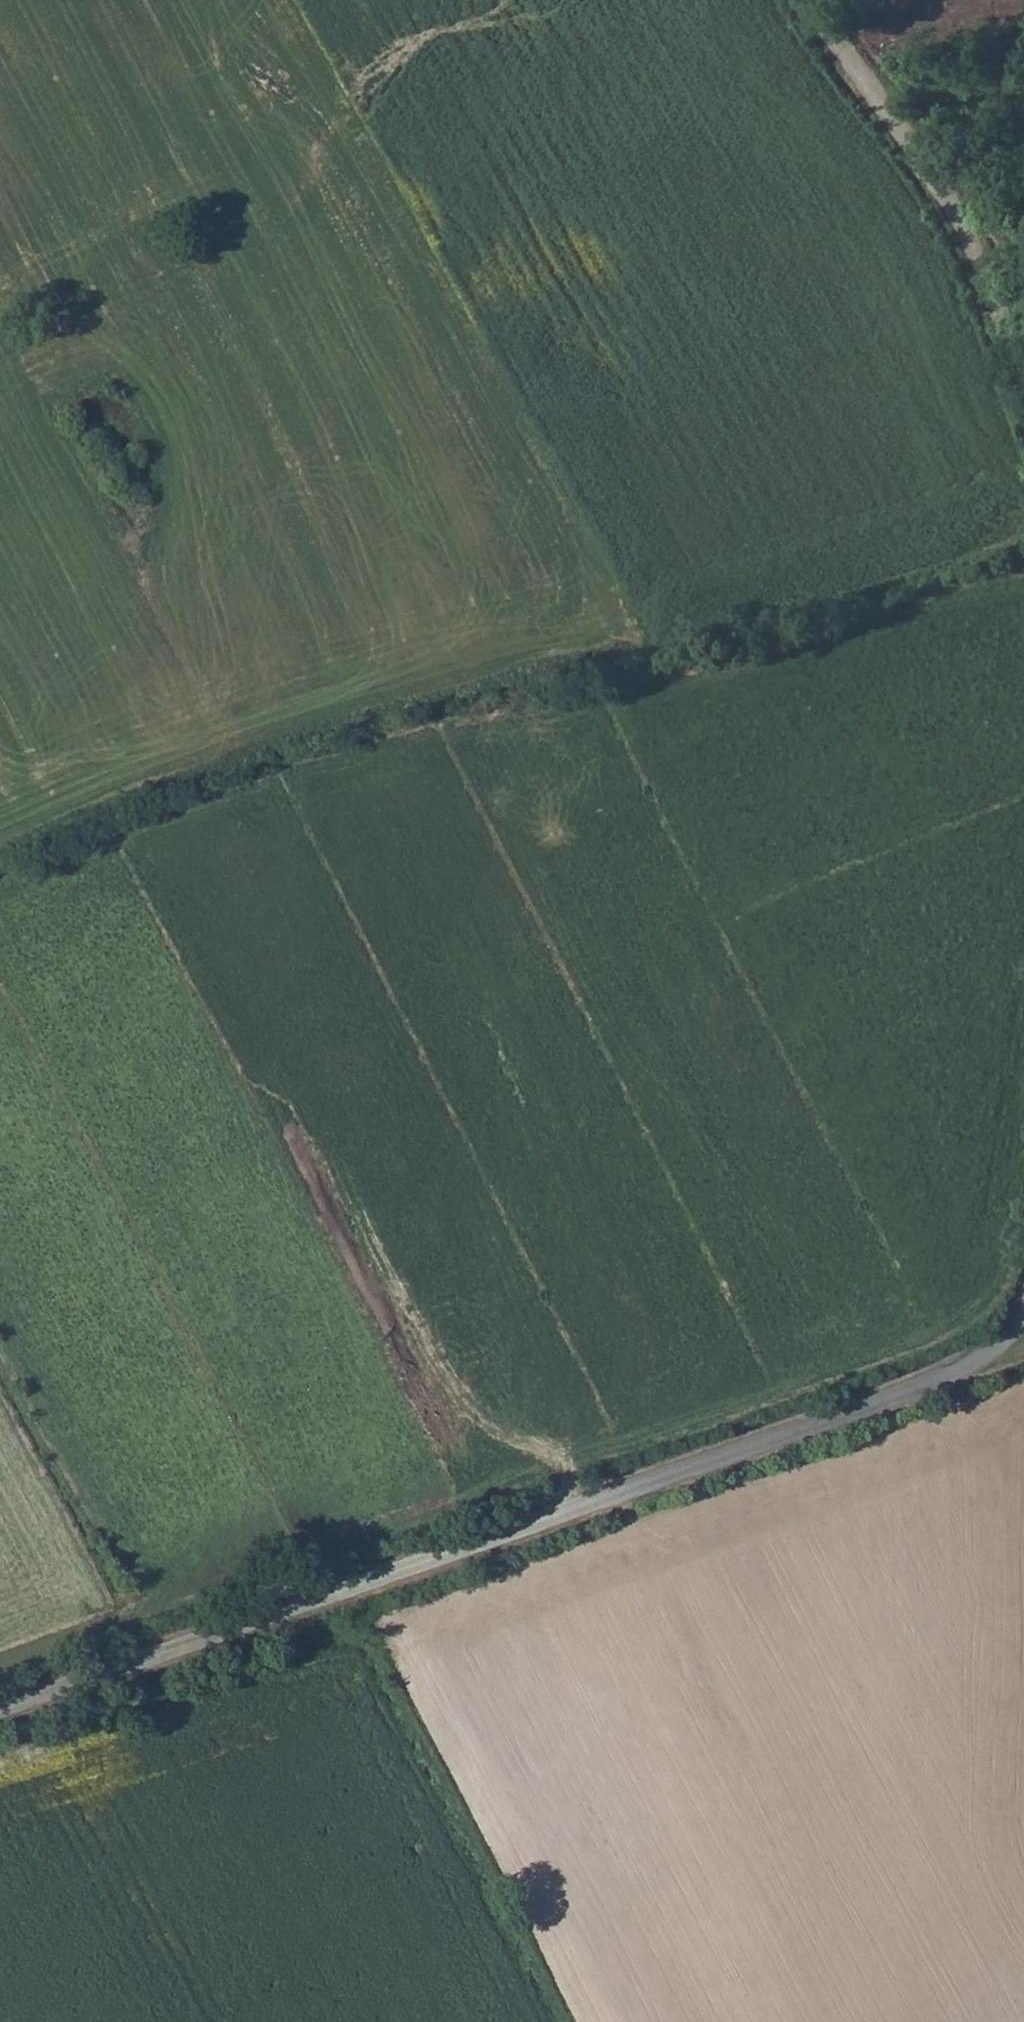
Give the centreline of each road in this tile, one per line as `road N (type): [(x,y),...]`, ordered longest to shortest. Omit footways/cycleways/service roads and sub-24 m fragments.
road 1 (unclassified): [(1023,1307),(972,1362),(929,1384),(0,1709)]
road 2 (track): [(817,0),(970,244),(1023,382)]

